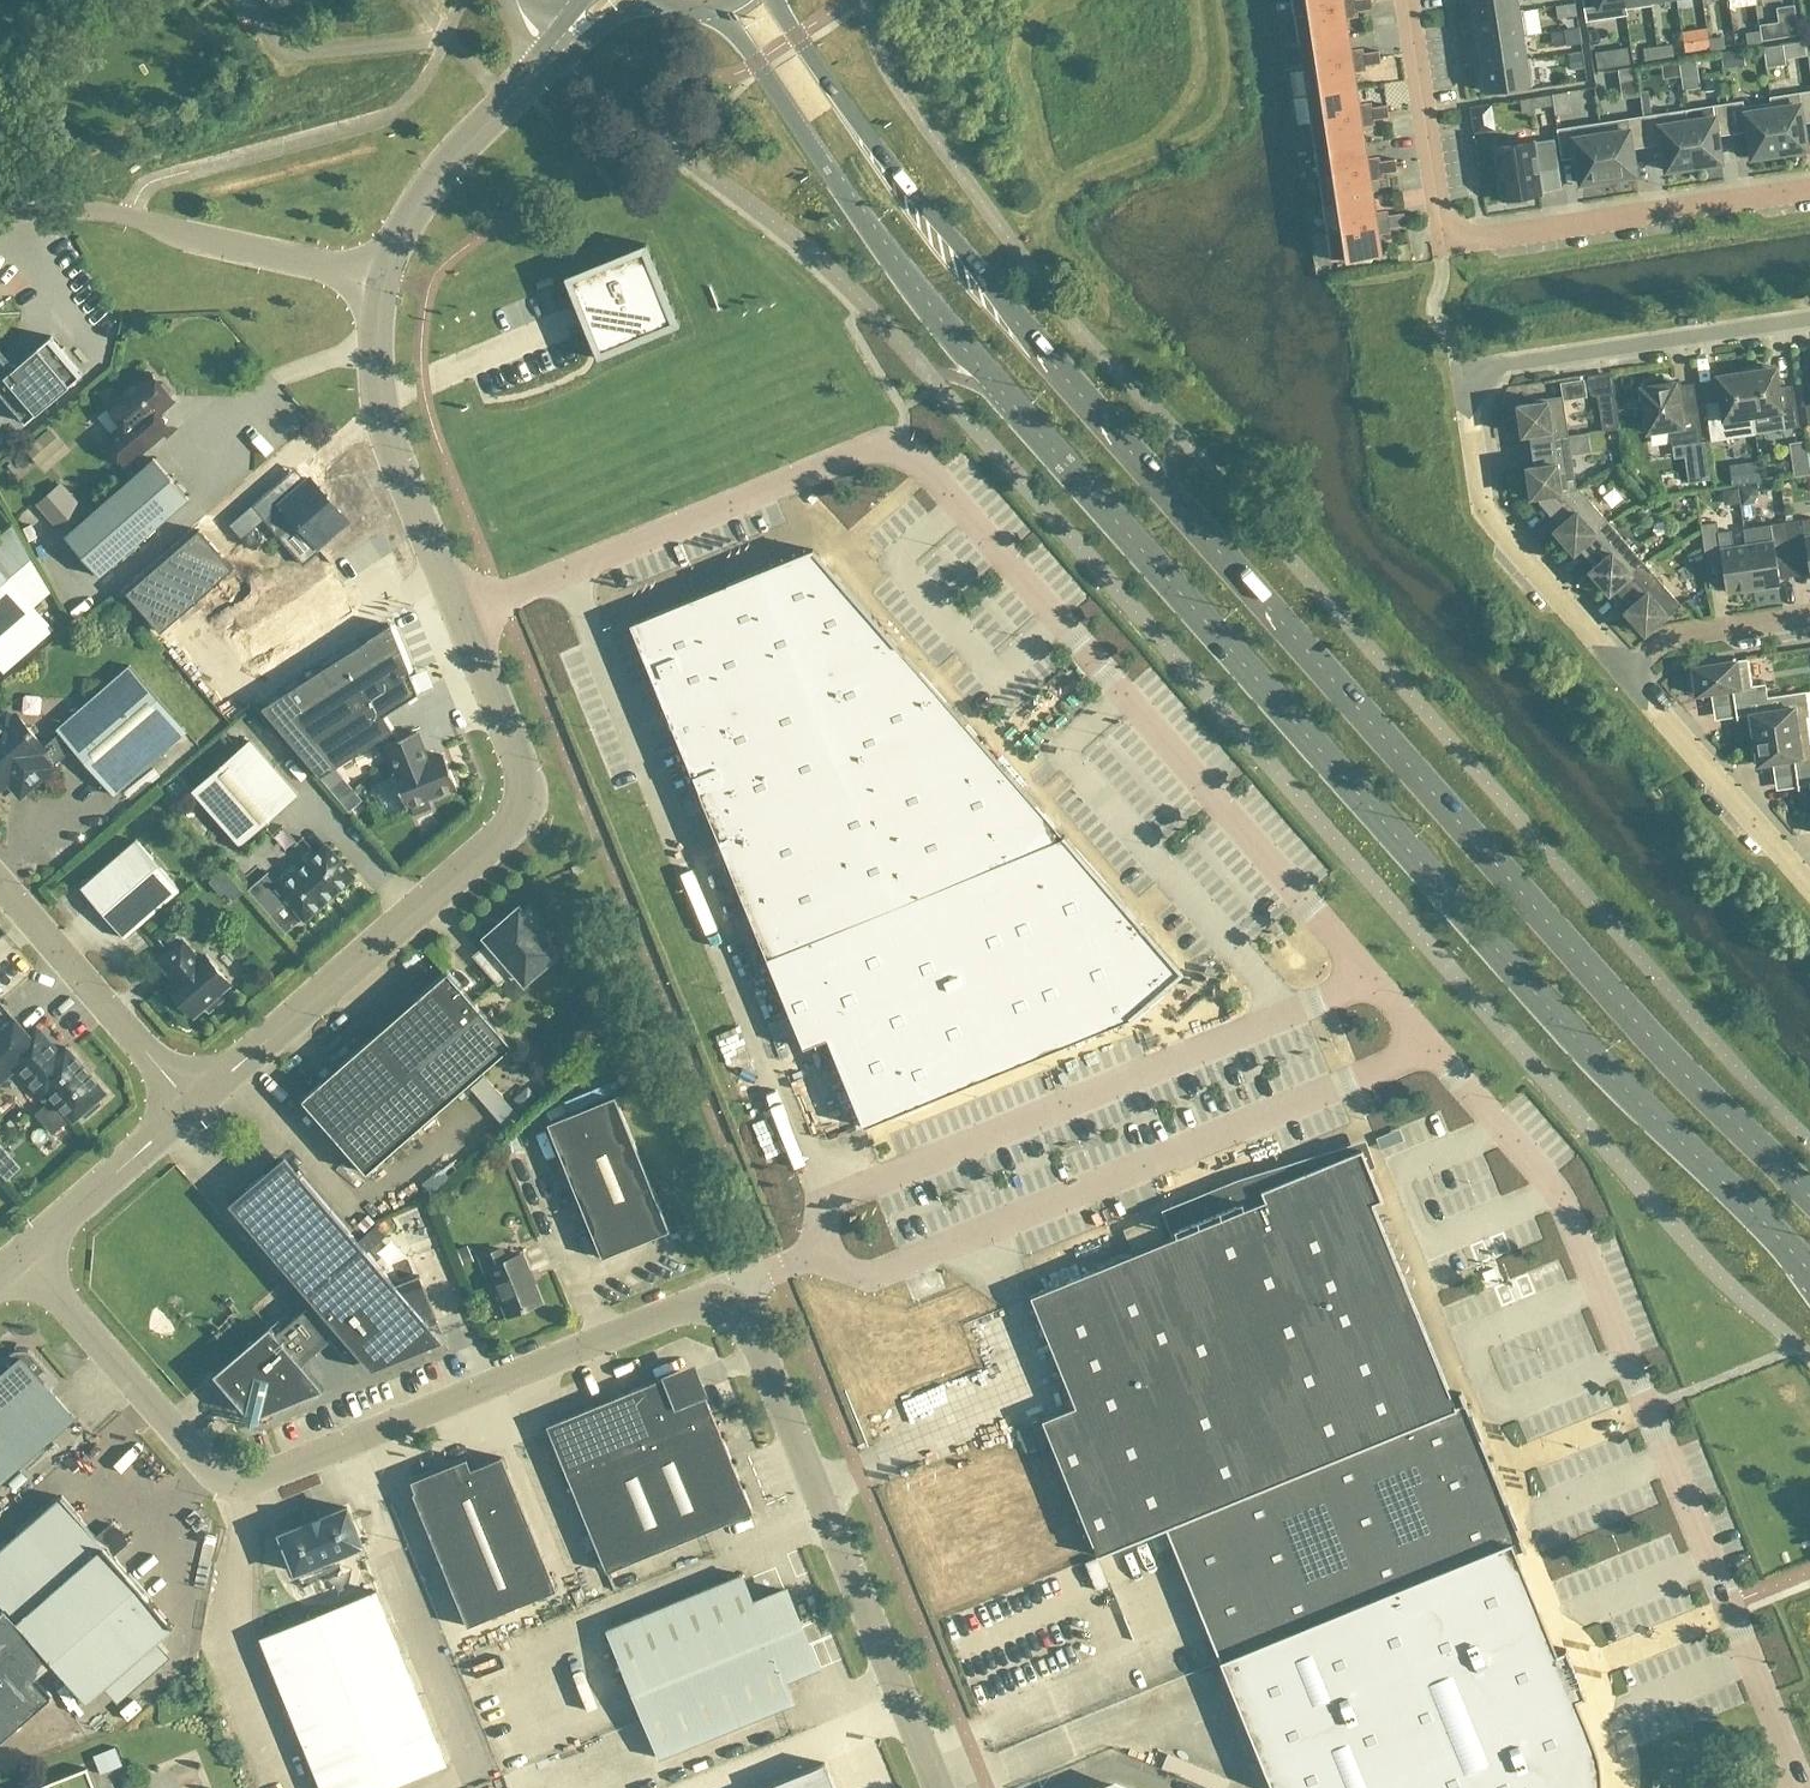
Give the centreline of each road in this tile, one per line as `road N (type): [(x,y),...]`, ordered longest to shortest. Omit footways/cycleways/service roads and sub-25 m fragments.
road 1 (primary): [(714,12),(889,263),(986,382),(1526,993),(1809,1281)]
road 2 (primary): [(1809,1204),(1647,1041),(1029,337),(867,143),(771,0)]
road 3 (unclassified): [(1368,987),(915,461),(898,453),(855,454),(460,619)]
road 4 (unclassified): [(724,1307),(683,1310),(239,1483),(198,1461),(22,1255)]
road 5 (unclassified): [(1802,1787),(1745,1675),(1555,1199),(1532,1163),(1427,1054)]
road 6 (residential): [(1626,677),(1484,514),(1462,373),(1809,321)]
road 7 (unclassified): [(1427,1054),(872,1280),(841,1274),(819,1254)]
road 8 (unclassified): [(460,619),(523,772),(523,816),(192,1108)]
road 9 (unclassified): [(819,1254),(826,1209),(1368,987)]
road 10 (unclassified): [(935,1787),(755,1339),(724,1307)]
road 11 (unclassified): [(0,223),(88,215),(383,281)]
road 12 (residential): [(1809,191),(1440,247)]
road 13 (unclassified): [(383,281),(377,392),(394,468),(460,619)]
road 14 (unclassified): [(0,888),(192,1108)]
road 15 (unclassified): [(555,53),(430,194),(383,281)]
road 16 (residential): [(1809,888),(1626,677)]
road 17 (residential): [(1404,0),(1440,247)]
road 18 (unclassified): [(192,1108),(22,1255)]
road 19 (residential): [(1626,677),(1674,641),(1809,618)]

